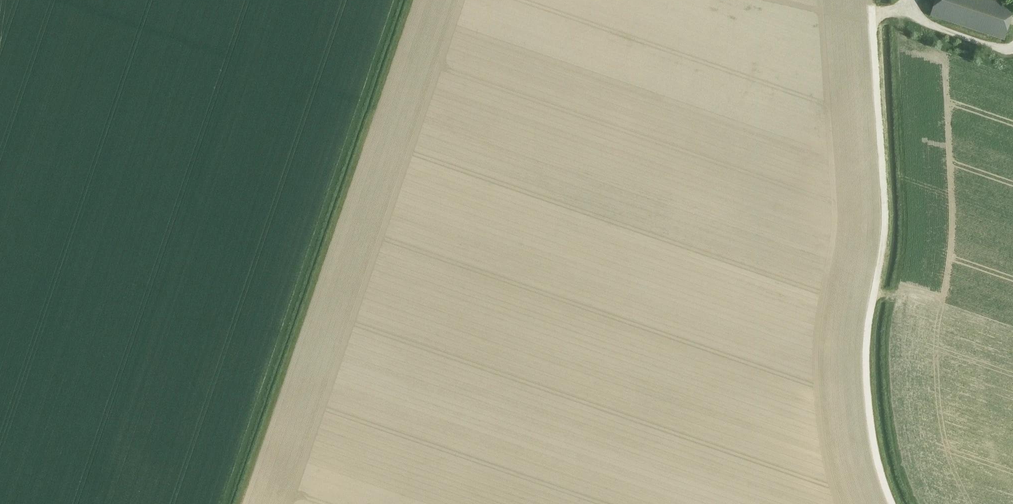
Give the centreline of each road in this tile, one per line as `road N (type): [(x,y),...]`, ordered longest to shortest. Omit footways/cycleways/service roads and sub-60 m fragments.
road 1 (track): [(1012,51),(897,10),(875,19),(885,242),(867,344),(868,424),(893,503)]

